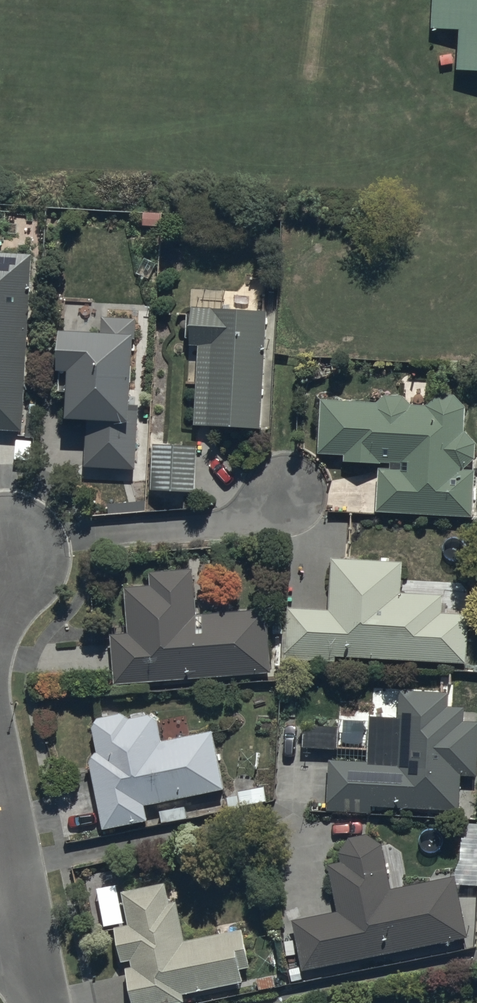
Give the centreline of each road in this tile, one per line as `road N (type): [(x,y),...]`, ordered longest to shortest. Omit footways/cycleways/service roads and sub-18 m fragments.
road 1 (residential): [(23,934),(0,780)]

